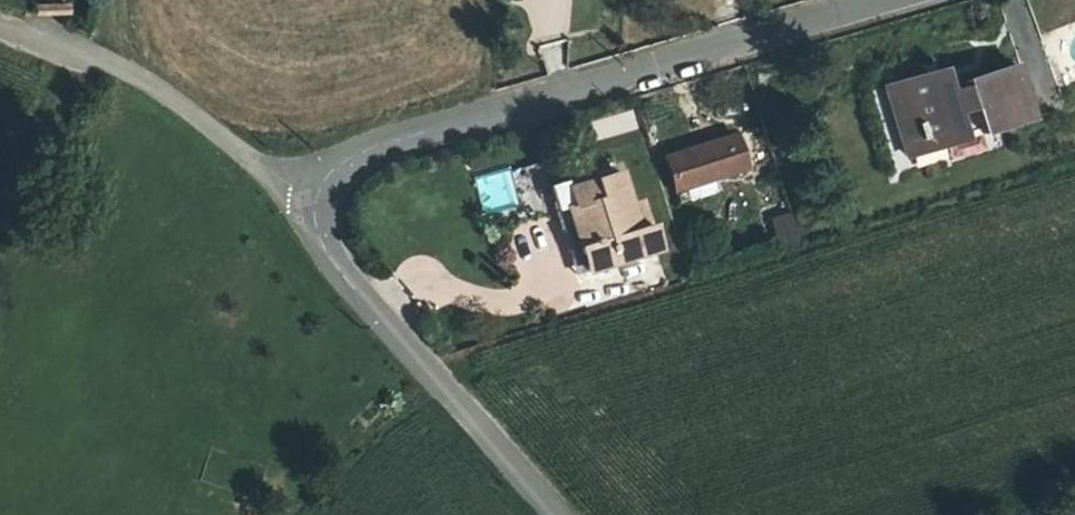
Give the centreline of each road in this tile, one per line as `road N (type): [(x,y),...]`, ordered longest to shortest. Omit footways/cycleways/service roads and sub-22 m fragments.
road 1 (residential): [(885,0),(341,165),(314,196),(312,228),(342,284),(550,514)]
road 2 (track): [(314,196),(248,158),(140,76),(0,28)]

